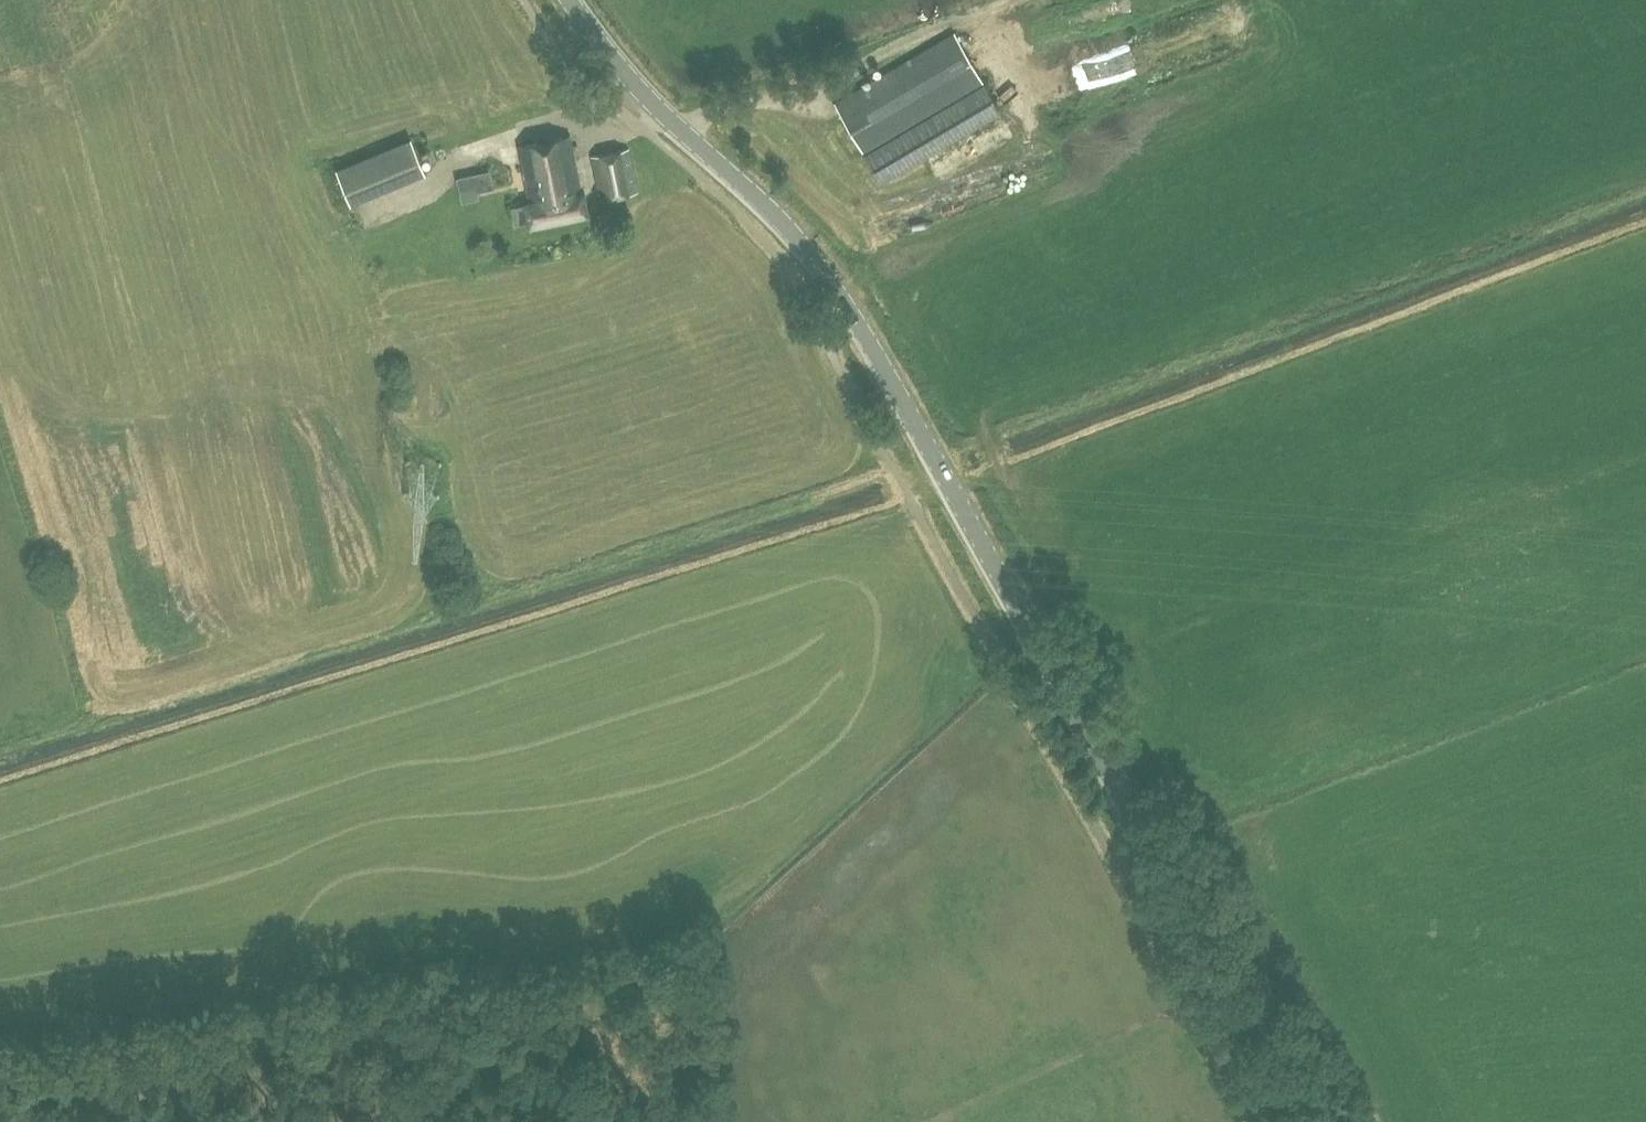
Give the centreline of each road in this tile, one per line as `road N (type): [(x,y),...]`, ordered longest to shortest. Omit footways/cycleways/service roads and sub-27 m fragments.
road 1 (tertiary): [(1300,1121),(843,300),(790,230),(630,77),(571,0)]

